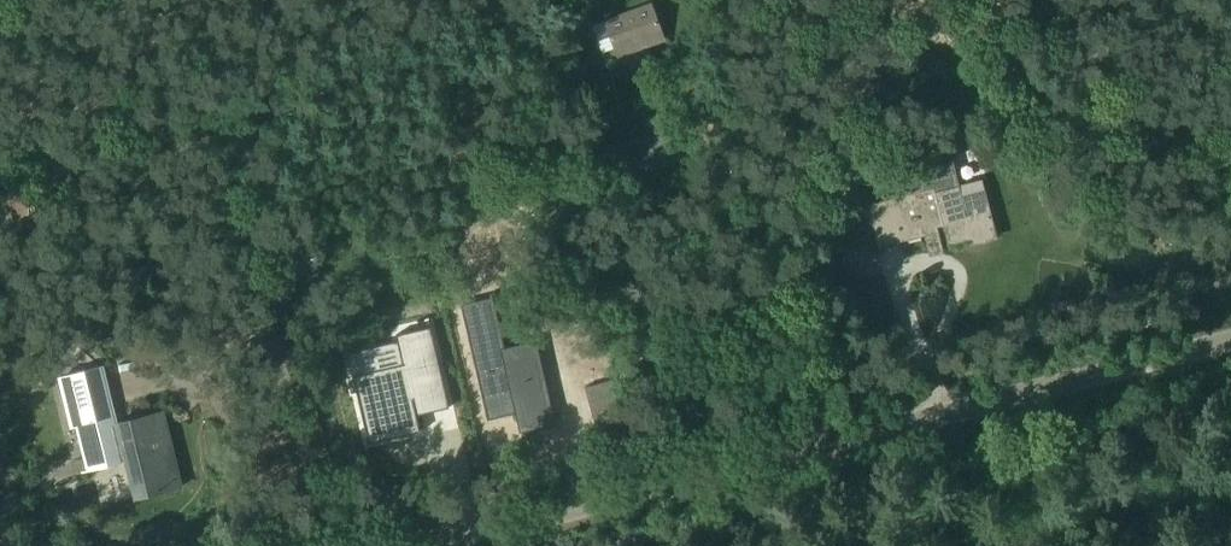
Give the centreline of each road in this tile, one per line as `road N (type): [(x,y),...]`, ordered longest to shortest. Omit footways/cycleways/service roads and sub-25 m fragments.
road 1 (unclassified): [(432,545),(1230,338)]

